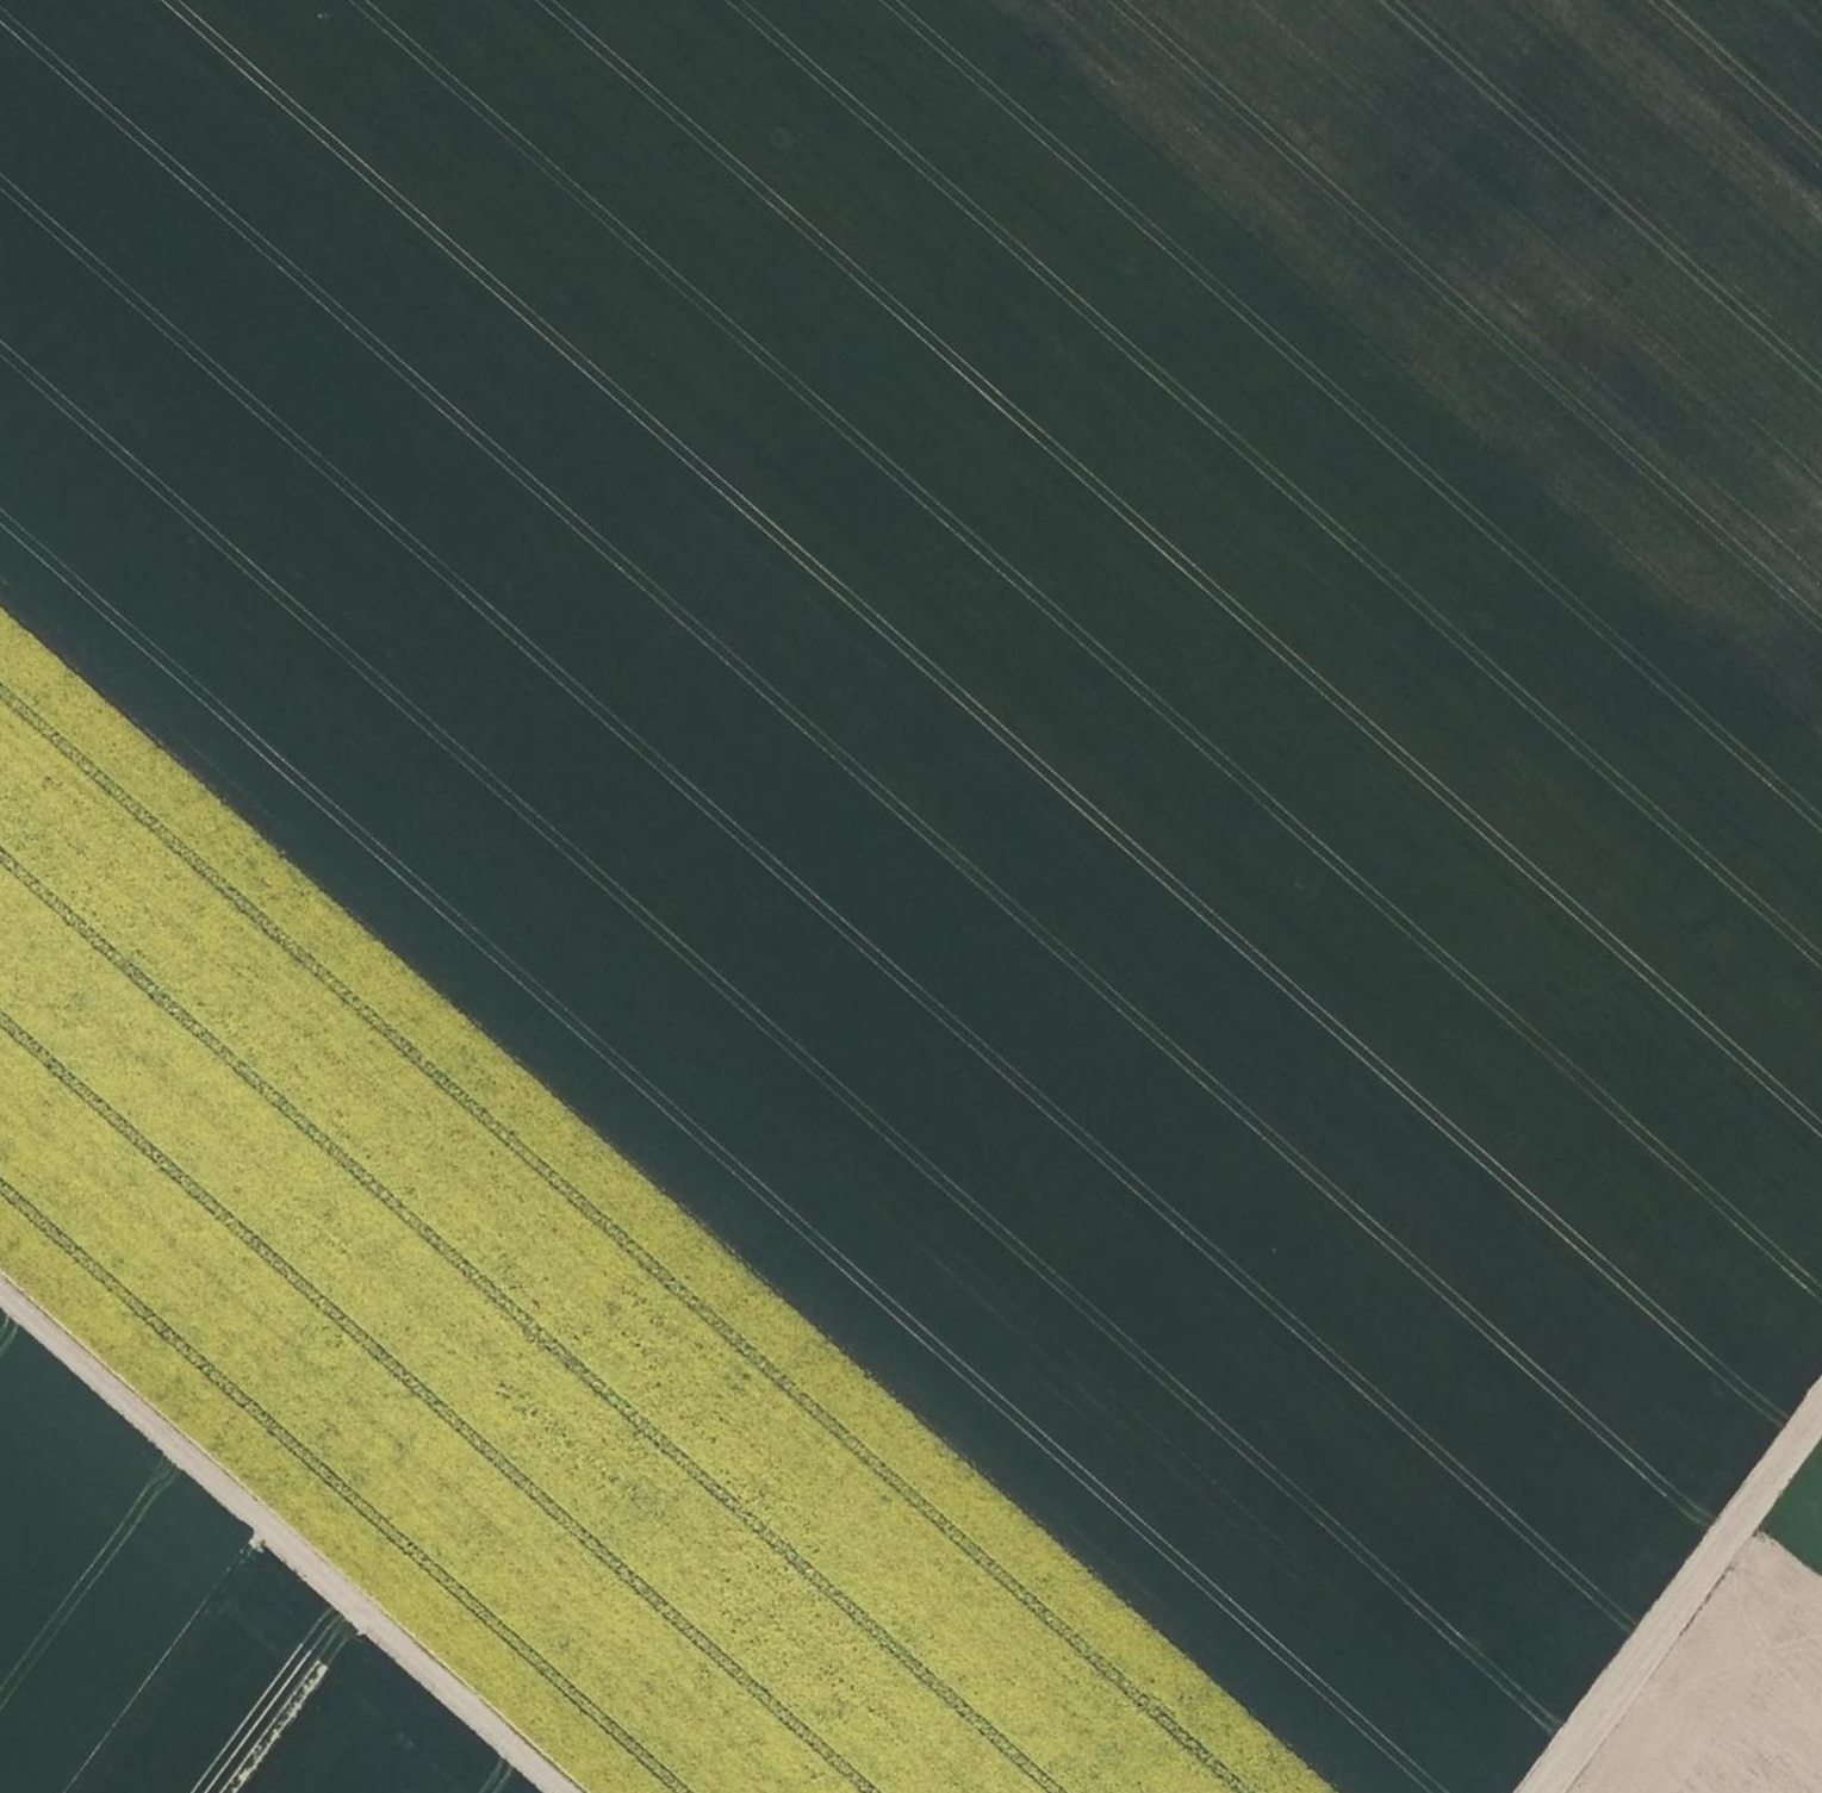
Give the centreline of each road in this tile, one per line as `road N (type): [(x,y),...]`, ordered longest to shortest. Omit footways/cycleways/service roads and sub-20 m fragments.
road 1 (track): [(0,1288),(572,1792)]
road 2 (track): [(1821,1406),(1539,1792)]

